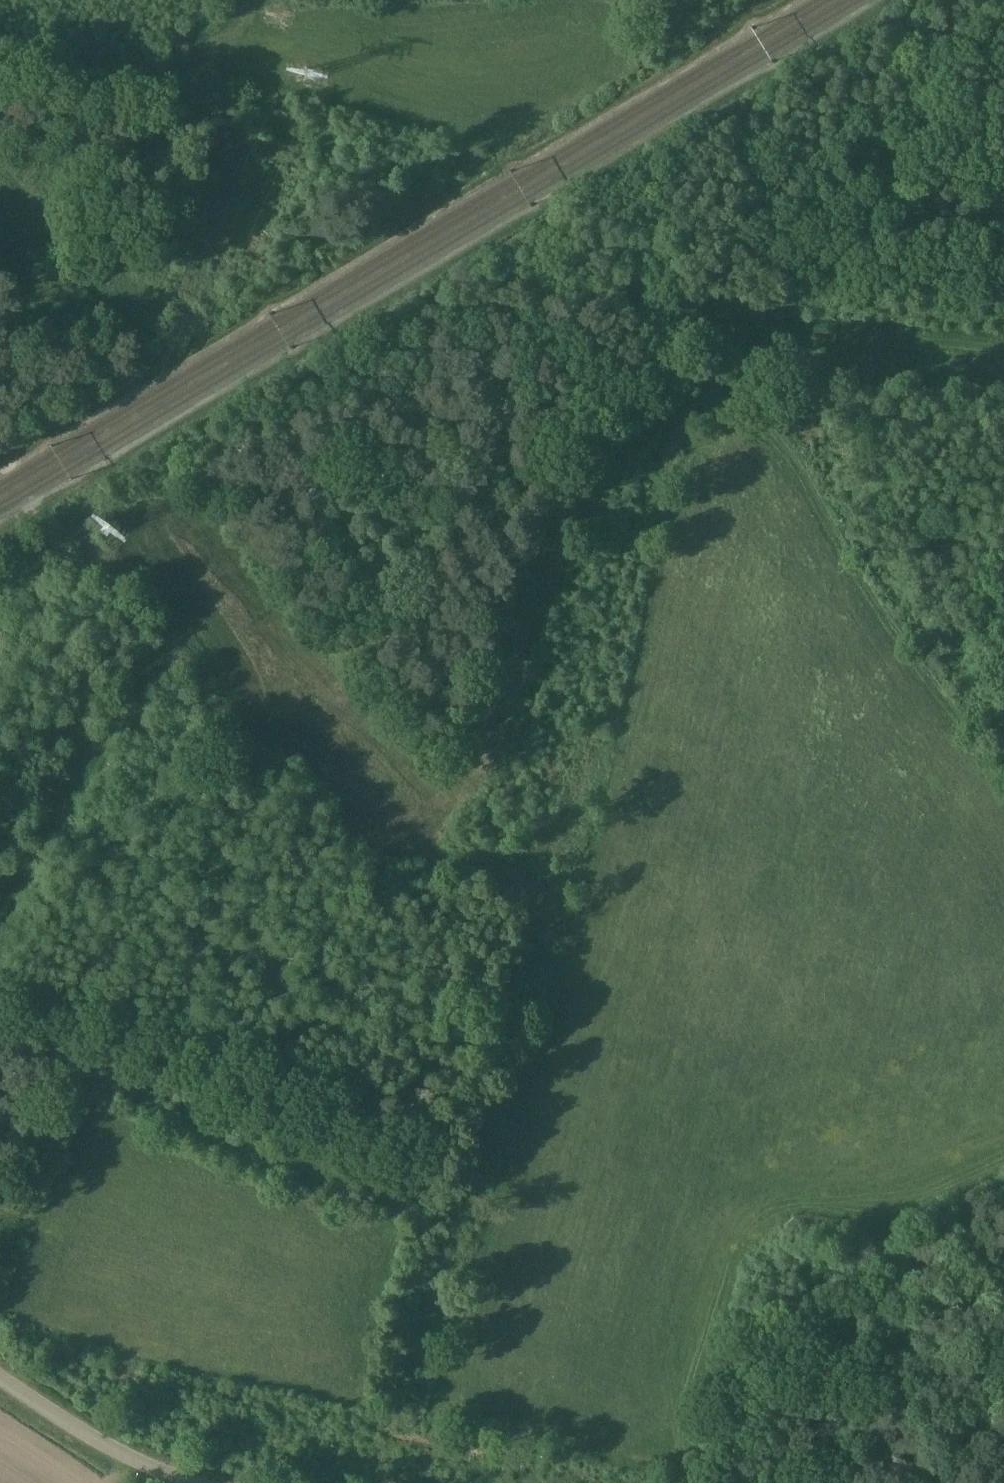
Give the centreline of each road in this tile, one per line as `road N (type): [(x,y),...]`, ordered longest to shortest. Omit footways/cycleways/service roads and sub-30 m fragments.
road 1 (track): [(251,0),(248,24),(180,60),(154,131),(122,144),(0,145)]
road 2 (track): [(161,623),(0,897)]
road 3 (unclassified): [(183,1482),(119,1456),(0,1382)]

